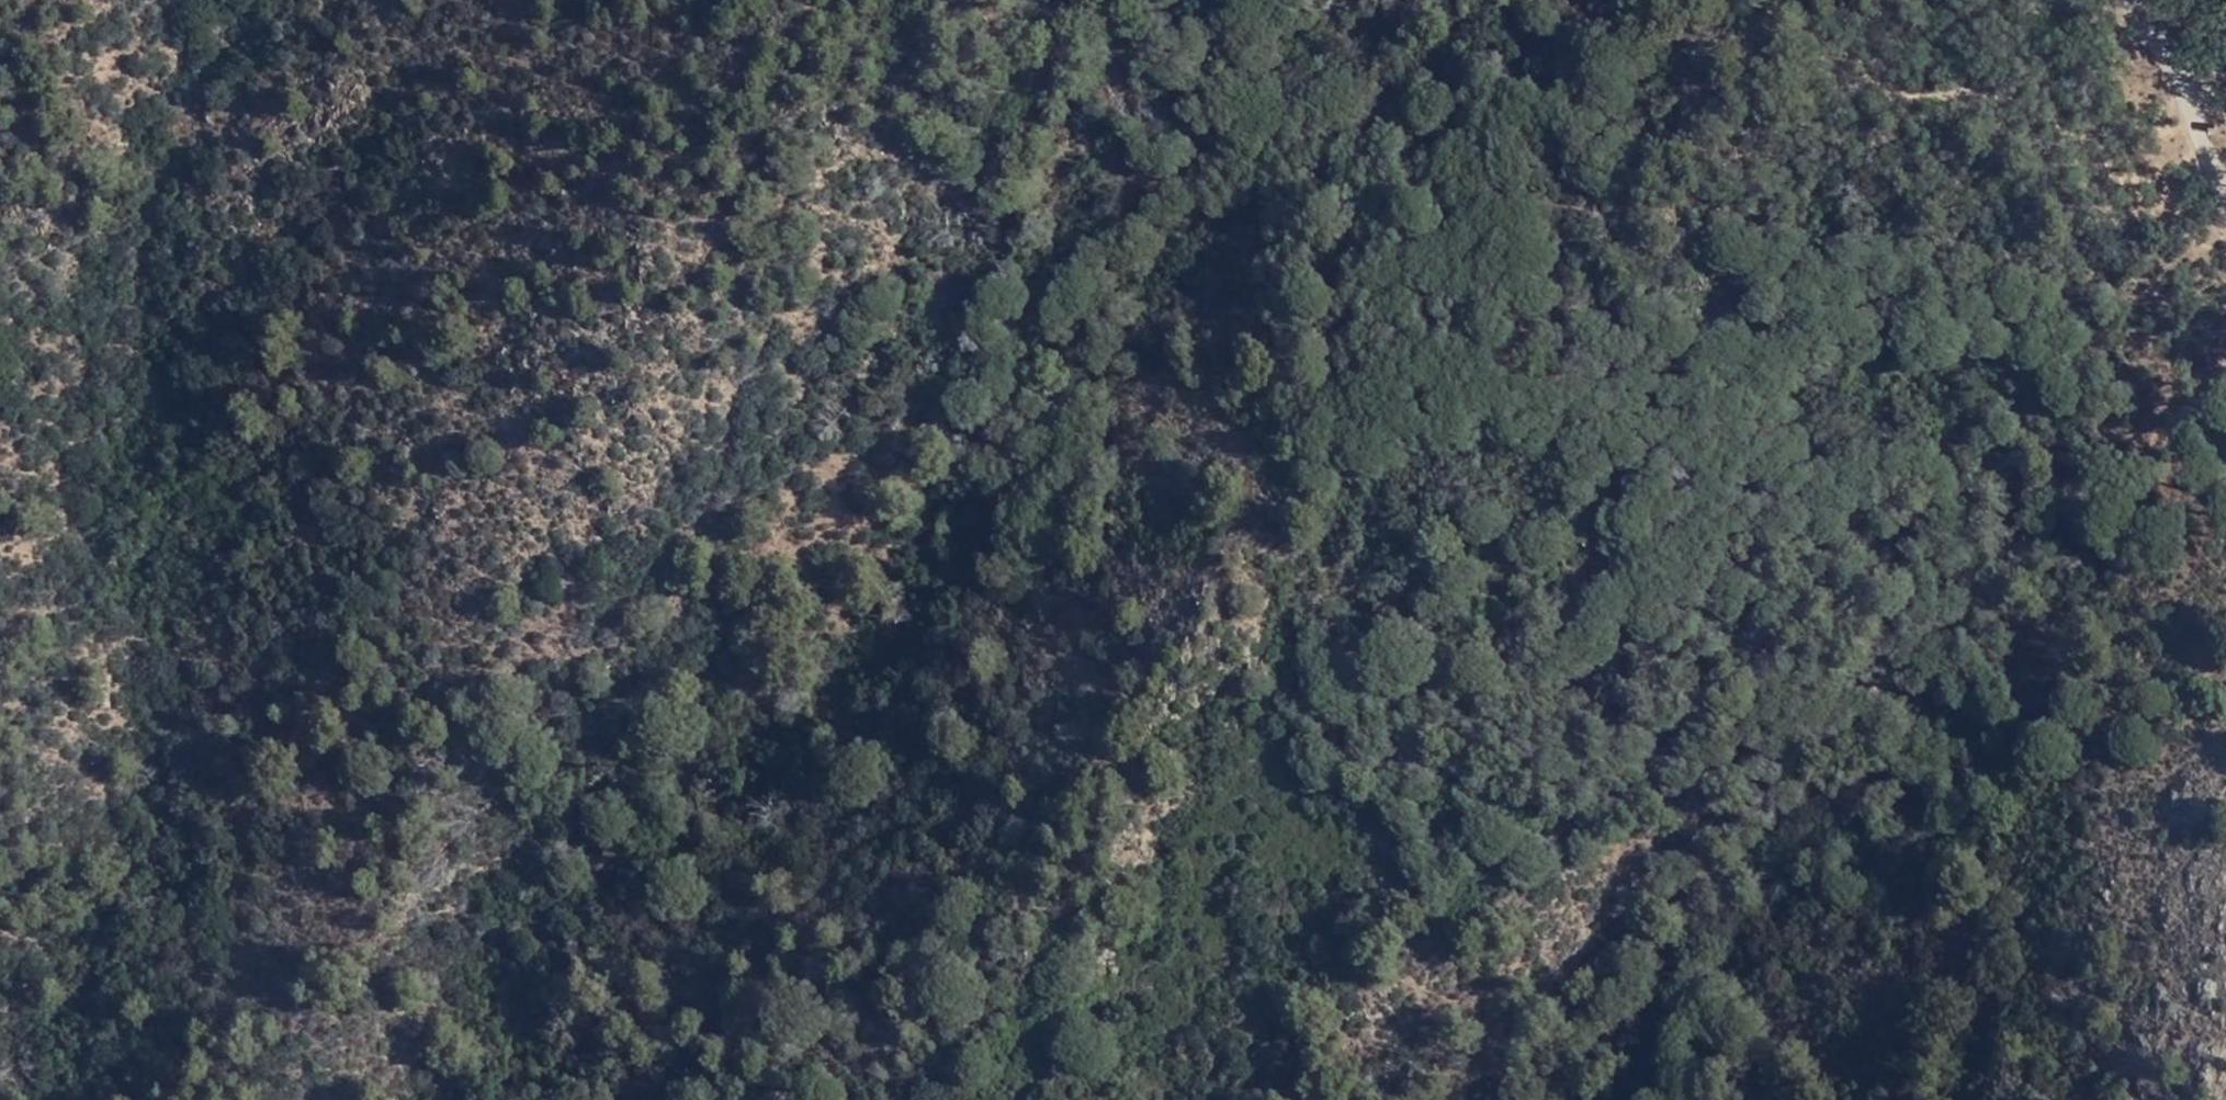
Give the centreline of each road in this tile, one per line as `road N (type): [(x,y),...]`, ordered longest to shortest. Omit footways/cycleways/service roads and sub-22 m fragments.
road 1 (unclassified): [(2141,0),(2225,178)]

